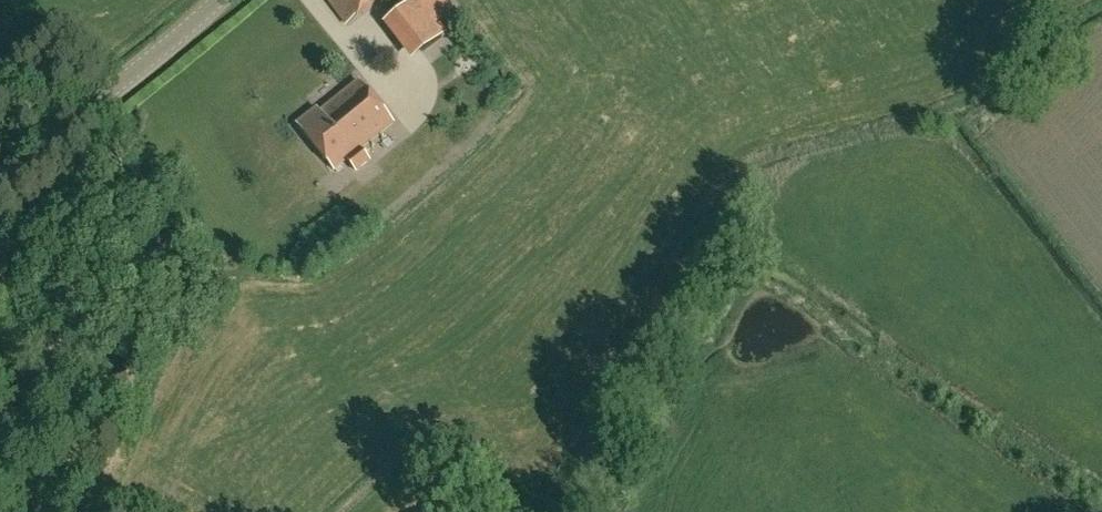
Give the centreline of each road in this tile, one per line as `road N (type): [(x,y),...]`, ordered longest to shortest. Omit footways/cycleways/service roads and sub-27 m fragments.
road 1 (unclassified): [(0,184),(223,0)]

